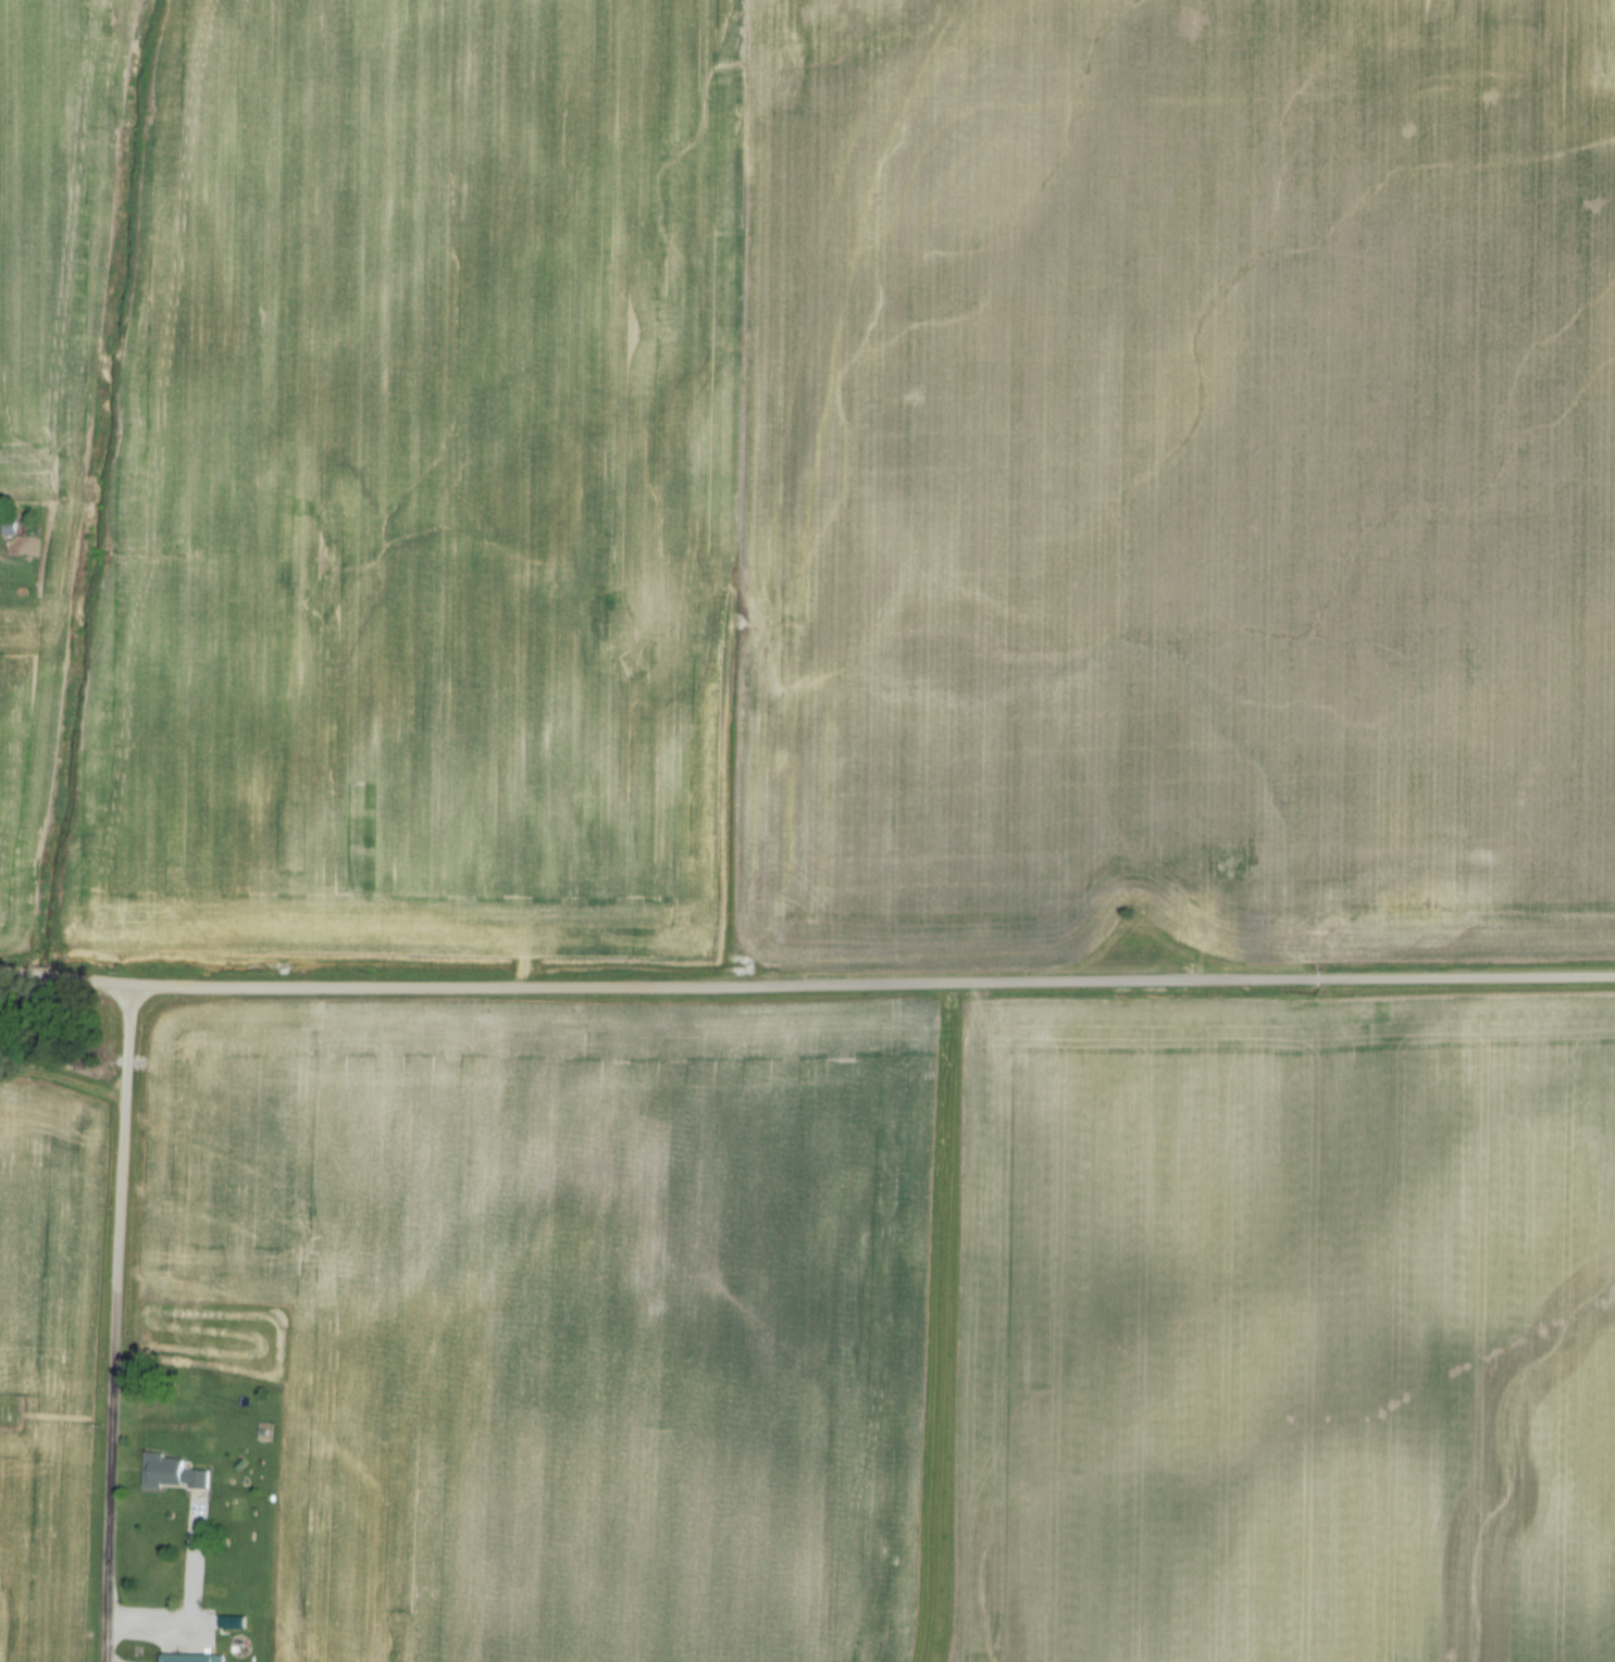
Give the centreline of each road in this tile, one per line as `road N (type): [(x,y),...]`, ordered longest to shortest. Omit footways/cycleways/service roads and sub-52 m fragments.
road 1 (residential): [(0,972),(121,991),(1614,979)]
road 2 (residential): [(99,1661),(121,991)]

